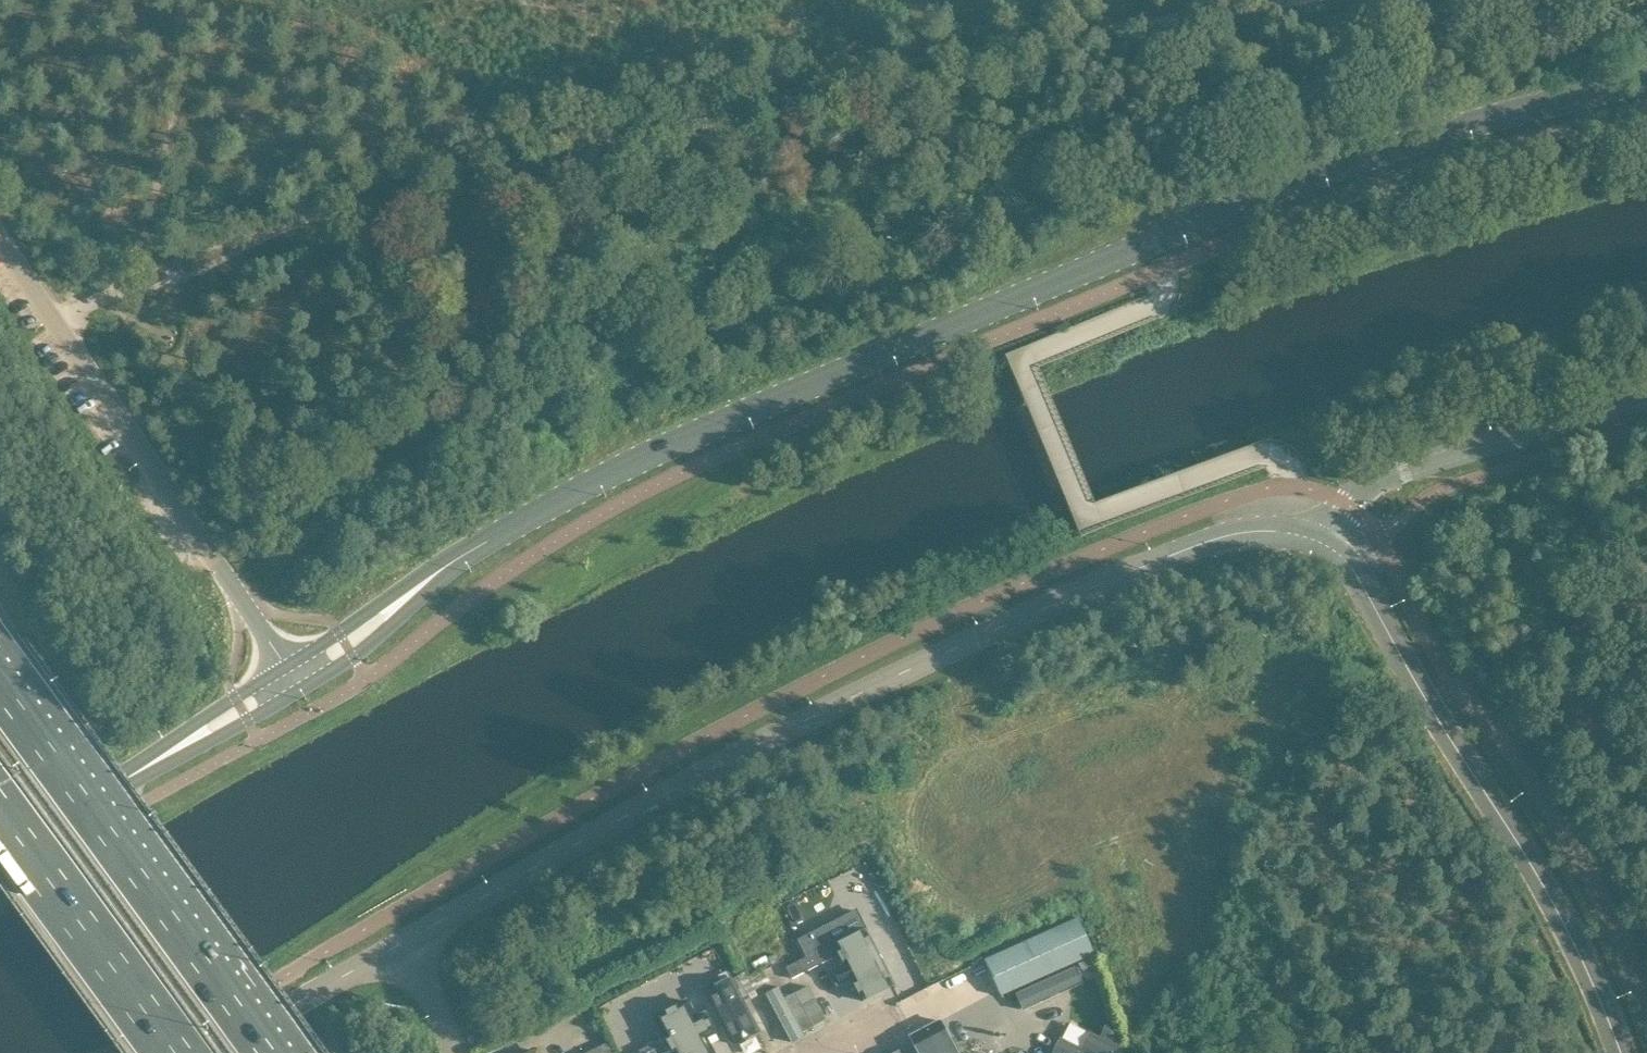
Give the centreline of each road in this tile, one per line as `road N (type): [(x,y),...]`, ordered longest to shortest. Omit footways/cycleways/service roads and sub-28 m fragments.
road 1 (tertiary): [(411,594),(471,546),(708,429),(985,309),(1429,137),(1646,80)]
road 2 (unclassified): [(404,941),(750,749),(1011,623),(1216,537),(1276,530),(1323,538)]
road 3 (track): [(1272,0),(450,145),(335,199)]
road 4 (unclassified): [(1625,1052),(1605,1004),(1351,563),(1323,538)]
road 5 (unclassified): [(285,665),(0,237)]
road 6 (motorway): [(274,1052),(0,684)]
road 7 (unclassified): [(1323,538),(1373,483),(1646,397)]
road 8 (motorway): [(0,802),(183,1052)]
road 9 (unclassified): [(212,1052),(404,941)]
road 10 (tertiary): [(0,852),(179,746)]
road 11 (track): [(335,199),(169,271)]
road 12 (tertiary): [(300,689),(384,630),(411,594)]
road 13 (tertiary): [(411,594),(285,665)]
road 14 (tertiary): [(179,746),(220,735),(300,689)]
road 15 (tertiary): [(285,665),(179,746)]
road 16 (track): [(169,271),(58,327)]
road 17 (unclassified): [(455,1052),(404,941)]

